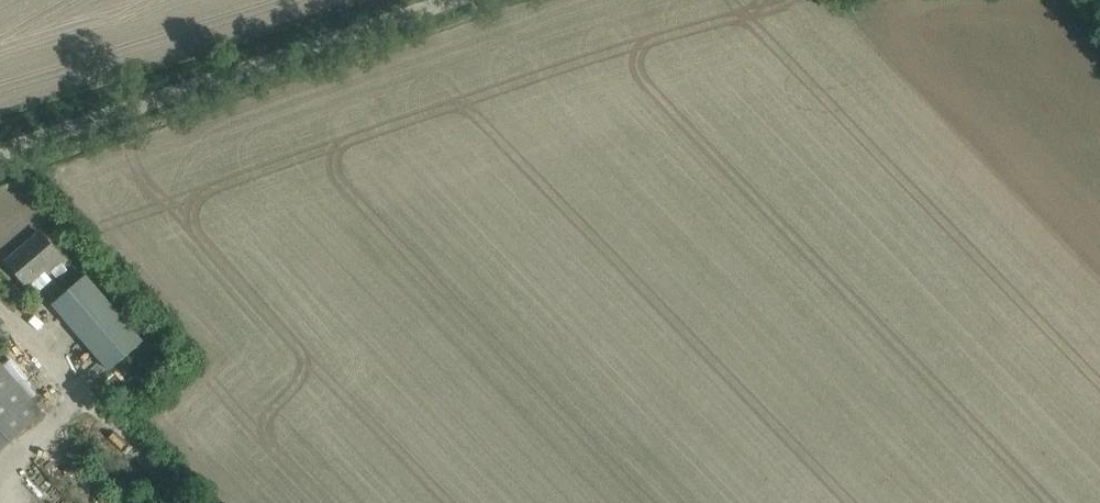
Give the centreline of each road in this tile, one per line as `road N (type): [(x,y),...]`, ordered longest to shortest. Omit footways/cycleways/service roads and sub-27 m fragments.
road 1 (unclassified): [(0,152),(449,0)]

